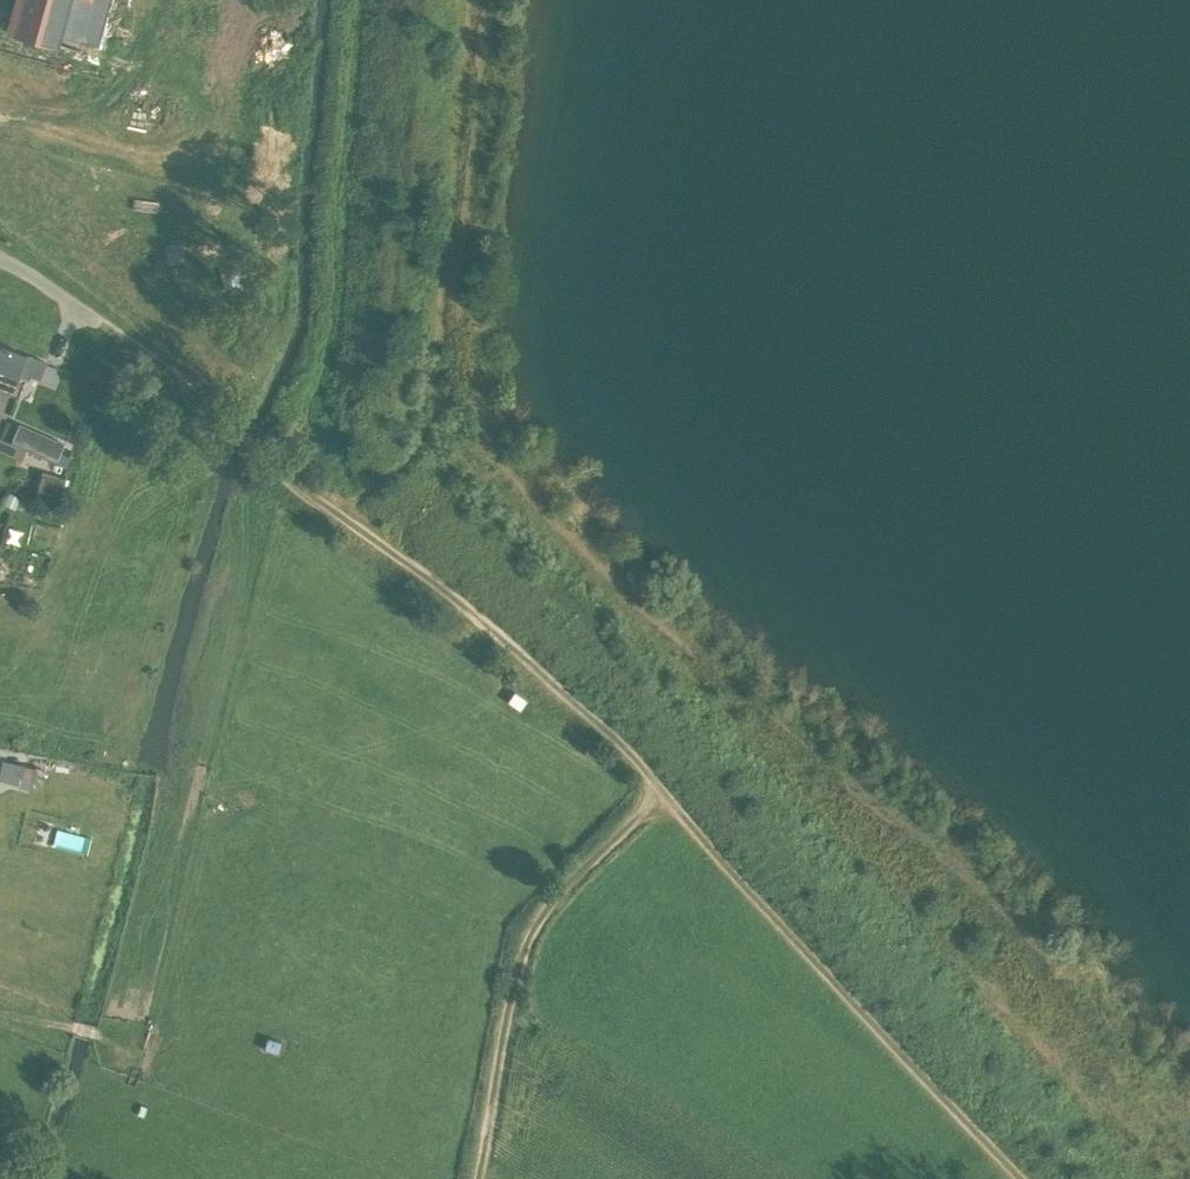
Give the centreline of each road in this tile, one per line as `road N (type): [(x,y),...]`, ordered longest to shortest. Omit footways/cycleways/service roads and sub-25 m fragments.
road 1 (track): [(1189,1108),(990,876),(645,608),(513,477),(458,396),(458,300),(491,0)]
road 2 (track): [(99,327),(576,710),(659,789),(533,929),(511,986),(479,1178)]
road 3 (track): [(659,789),(1015,1178)]

